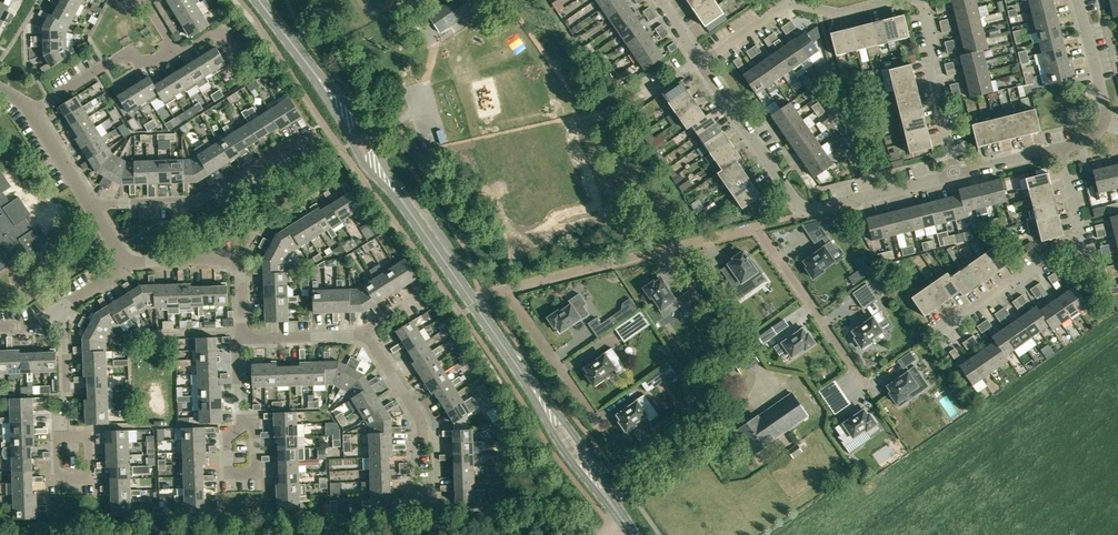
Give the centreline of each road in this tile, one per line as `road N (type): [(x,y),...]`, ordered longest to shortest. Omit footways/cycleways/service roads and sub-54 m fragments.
road 1 (secondary): [(474,304),(353,122),(259,0)]
road 2 (residential): [(757,227),(504,289)]
road 3 (secondary): [(609,500),(474,304)]
road 4 (residential): [(93,209),(203,197),(310,130)]
road 5 (residential): [(757,227),(864,381)]
road 6 (residential): [(127,264),(236,260),(243,337)]
road 7 (residential): [(811,208),(793,196),(702,63)]
road 8 (residential): [(955,174),(929,68),(934,49),(916,0)]
road 9 (residential): [(32,111),(131,49),(143,65),(177,54)]
road 10 (residential): [(939,332),(1080,235)]
road 11 (residential): [(504,289),(597,421)]
road 12 (residential): [(422,435),(435,437),(434,497),(412,496),(412,436)]
road 13 (residential): [(811,208),(955,174)]
road 14 (residential): [(67,431),(88,433),(87,477),(57,476),(58,432)]
road 15 (residential): [(242,422),(254,423),(254,473),(228,471),(227,439),(239,425)]
road 16 (residential): [(1105,123),(1079,0)]
road 17 (residential): [(243,337),(367,334)]
road 18 (residential): [(67,431),(63,326),(55,310)]

